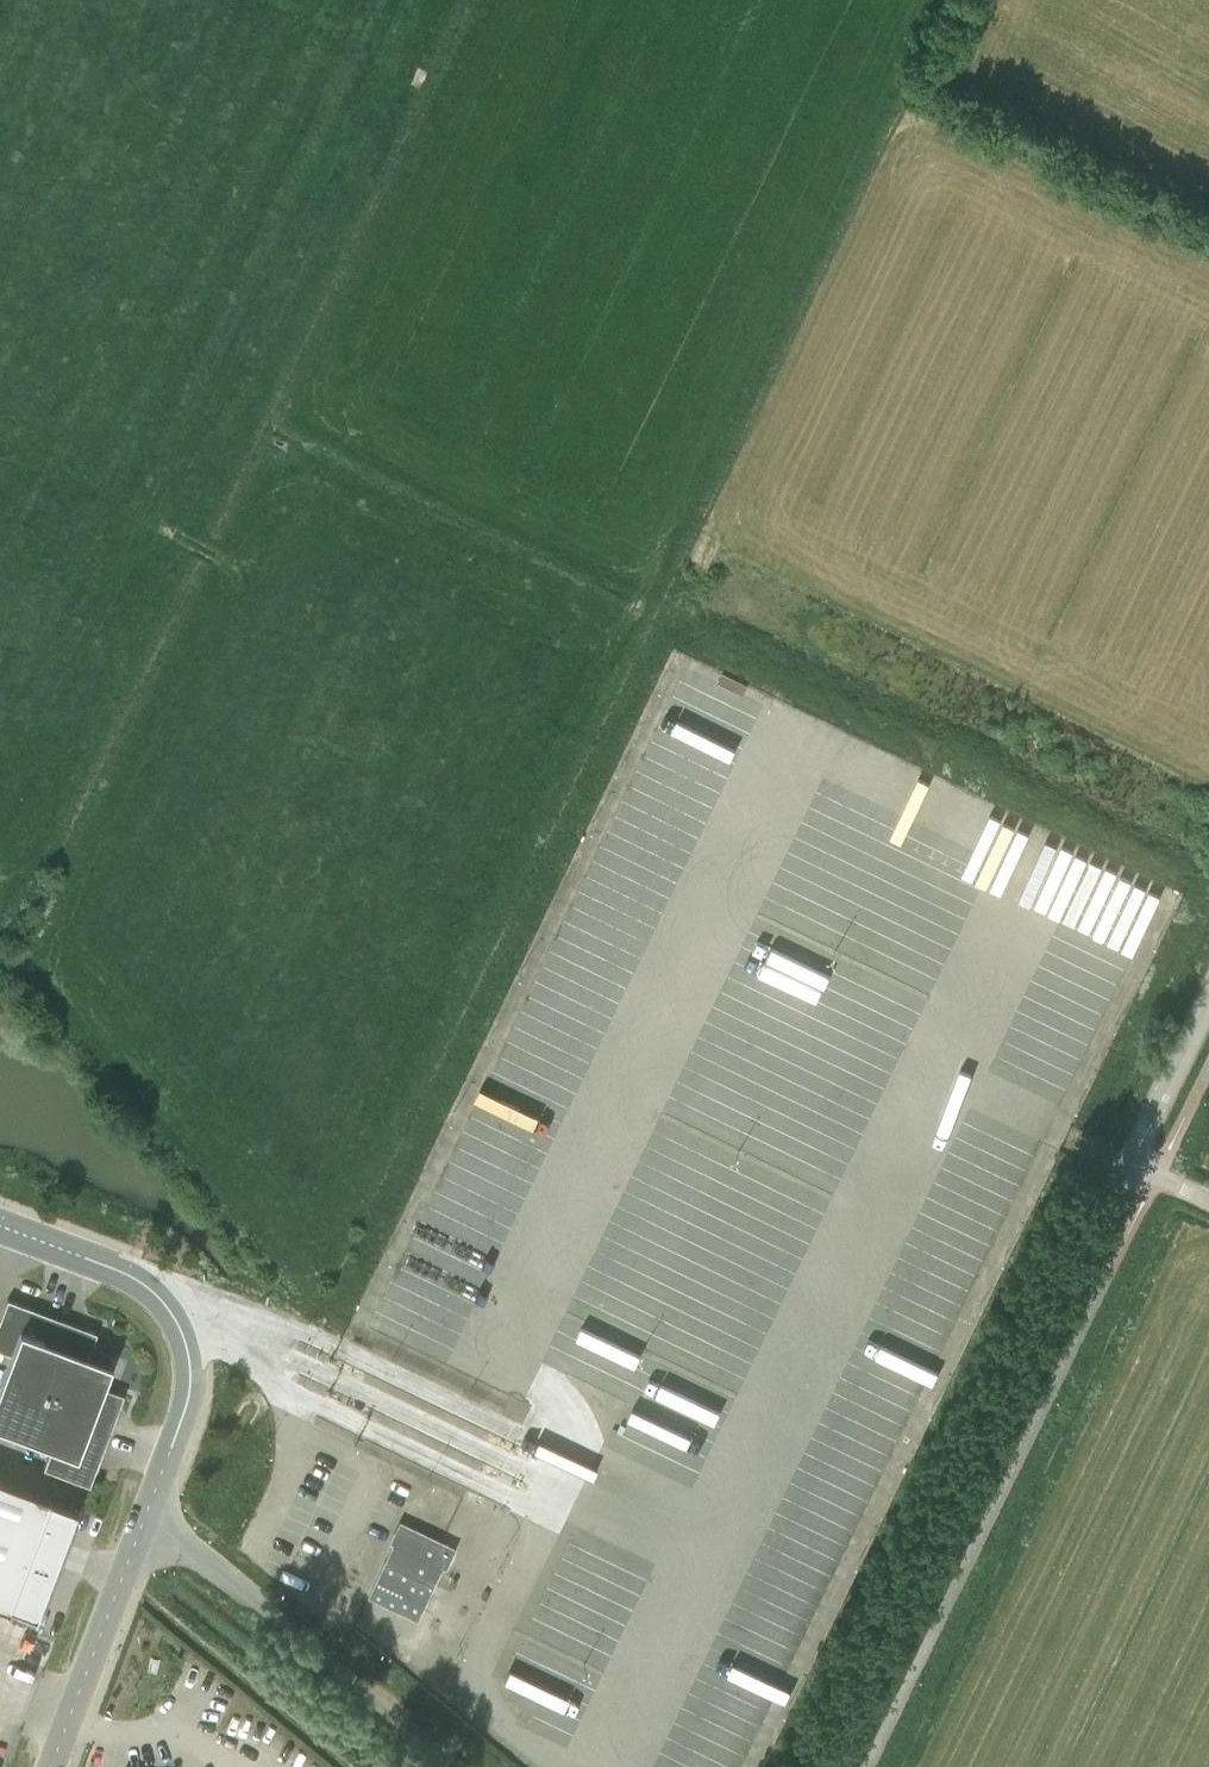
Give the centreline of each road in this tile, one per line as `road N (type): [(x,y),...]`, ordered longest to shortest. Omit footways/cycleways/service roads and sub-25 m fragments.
road 1 (tertiary): [(837,1766),(1129,1161)]
road 2 (residential): [(148,1512),(190,1387),(178,1326),(131,1276),(0,1226)]
road 3 (unclassified): [(455,1766),(148,1512)]
road 4 (residential): [(51,1766),(148,1512)]
road 5 (tertiary): [(1129,1161),(1208,998)]

